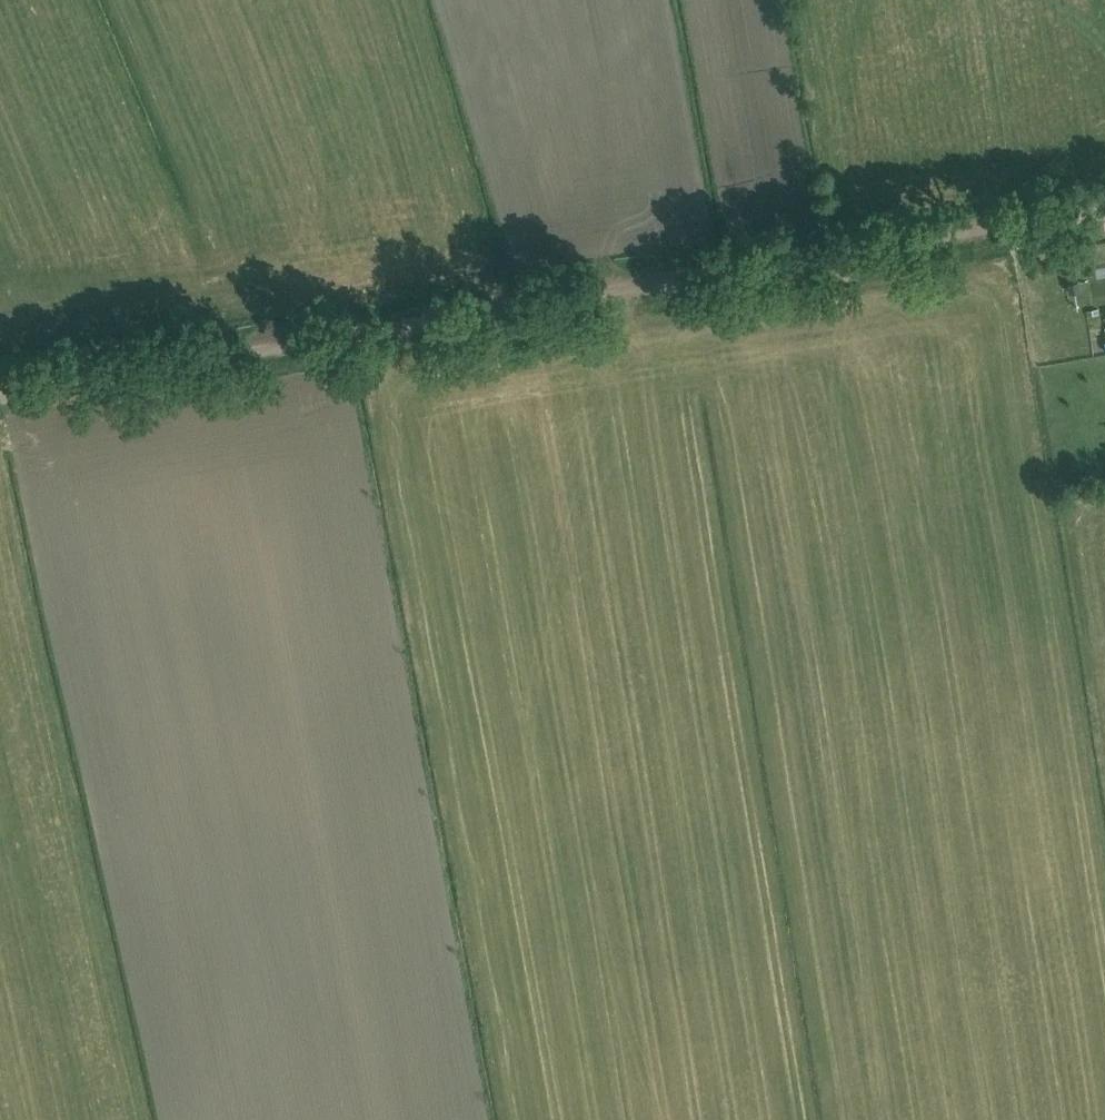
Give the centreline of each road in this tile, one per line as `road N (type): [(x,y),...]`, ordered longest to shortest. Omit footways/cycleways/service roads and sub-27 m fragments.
road 1 (track): [(0,393),(1104,213)]

